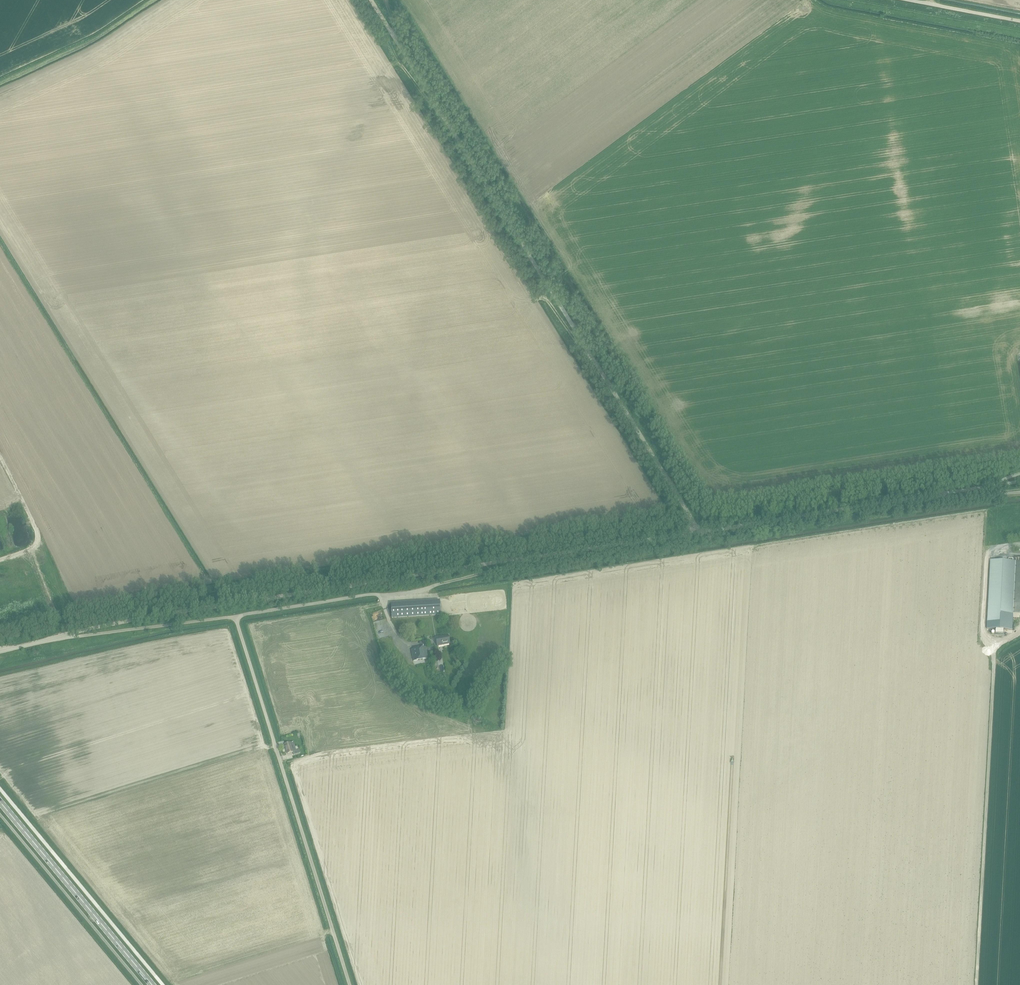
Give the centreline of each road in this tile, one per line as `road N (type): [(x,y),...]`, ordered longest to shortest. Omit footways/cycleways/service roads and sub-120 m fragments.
road 1 (unclassified): [(698,532),(165,614),(57,639)]
road 2 (unclassified): [(698,532),(372,0)]
road 3 (unclassified): [(350,984),(235,616)]
road 4 (unclassified): [(992,486),(698,532)]
road 5 (primary): [(151,984),(0,802)]
road 6 (unclassified): [(57,639),(235,616)]

